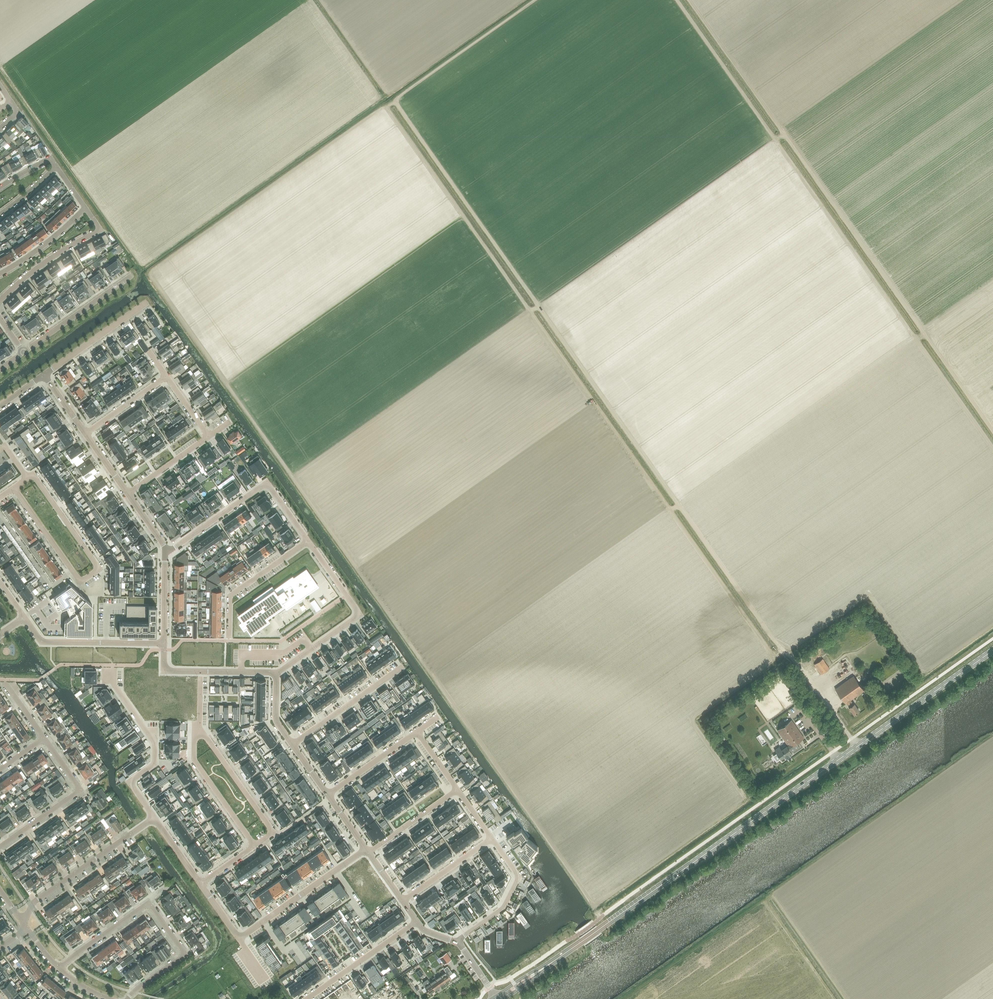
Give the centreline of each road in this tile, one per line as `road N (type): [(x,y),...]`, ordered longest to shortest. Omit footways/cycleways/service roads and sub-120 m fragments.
road 1 (primary): [(548,965),(992,651)]
road 2 (residential): [(27,479),(36,478),(99,569),(80,582),(14,488)]
road 3 (residential): [(165,554),(264,485),(308,541)]
road 4 (residential): [(308,541),(356,614),(276,673)]
road 5 (residential): [(114,669),(114,684),(155,743),(154,763),(132,784),(154,818)]
road 6 (residential): [(24,919),(34,902),(154,818)]
road 7 (residential): [(239,938),(366,849)]
road 8 (unclassified): [(24,617),(42,642),(164,643)]
road 9 (residential): [(200,731),(273,833),(255,846)]
road 10 (residential): [(85,208),(97,231),(0,300)]
road 11 (residential): [(164,643),(164,671),(276,673)]
road 12 (residential): [(492,838),(519,877),(504,907),(458,942)]
road 13 (residential): [(229,637),(229,596),(308,541)]
road 14 (residential): [(200,731),(194,760),(255,846)]
road 15 (residential): [(128,998),(185,955),(149,903)]
road 16 (residential): [(402,667),(292,744)]
road 17 (residential): [(307,998),(417,921)]
road 18 (residential): [(24,352),(132,275)]
road 19 (residential): [(44,375),(147,302)]

